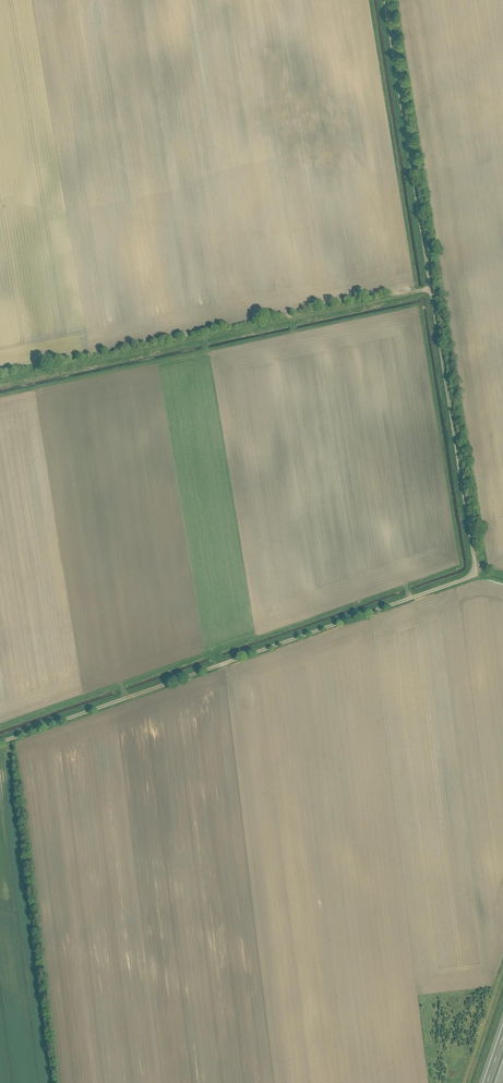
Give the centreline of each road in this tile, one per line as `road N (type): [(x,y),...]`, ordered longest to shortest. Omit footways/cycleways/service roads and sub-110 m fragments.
road 1 (track): [(0,744),(481,574),(385,0)]
road 2 (track): [(434,289),(0,382)]

